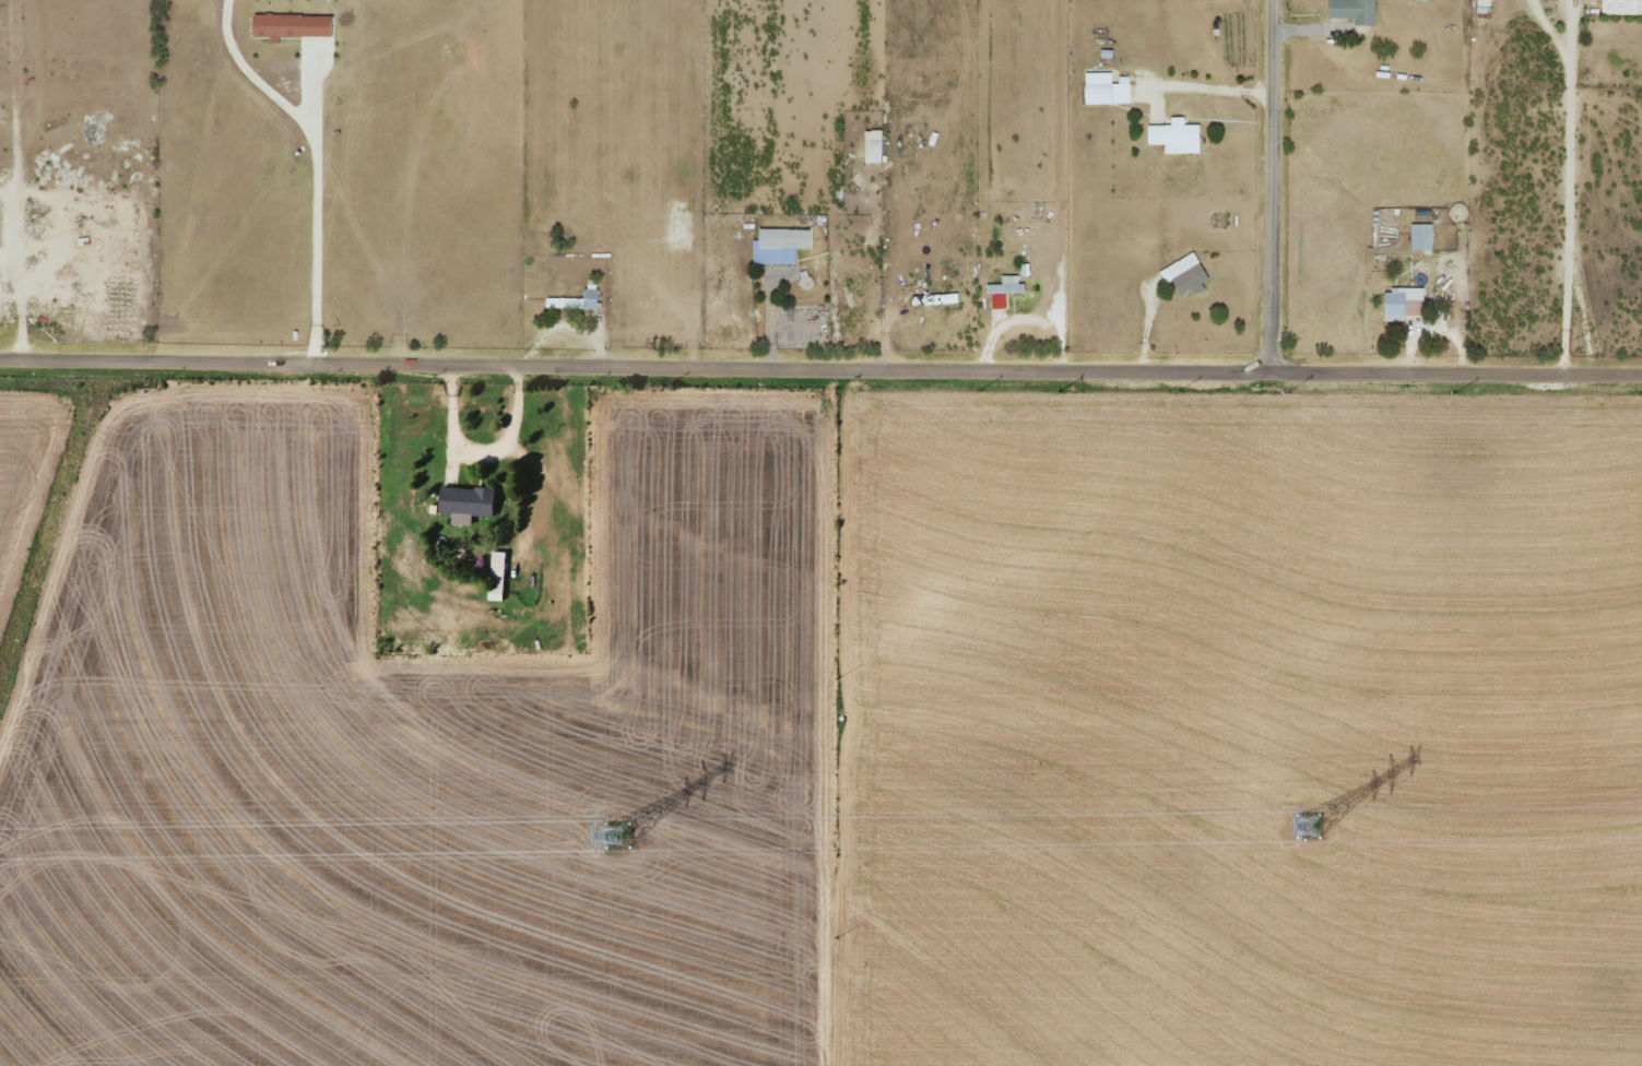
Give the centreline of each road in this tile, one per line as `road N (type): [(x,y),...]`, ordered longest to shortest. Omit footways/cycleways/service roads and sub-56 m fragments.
road 1 (residential): [(1641,349),(0,343)]
road 2 (residential): [(1289,342),(1283,0)]

